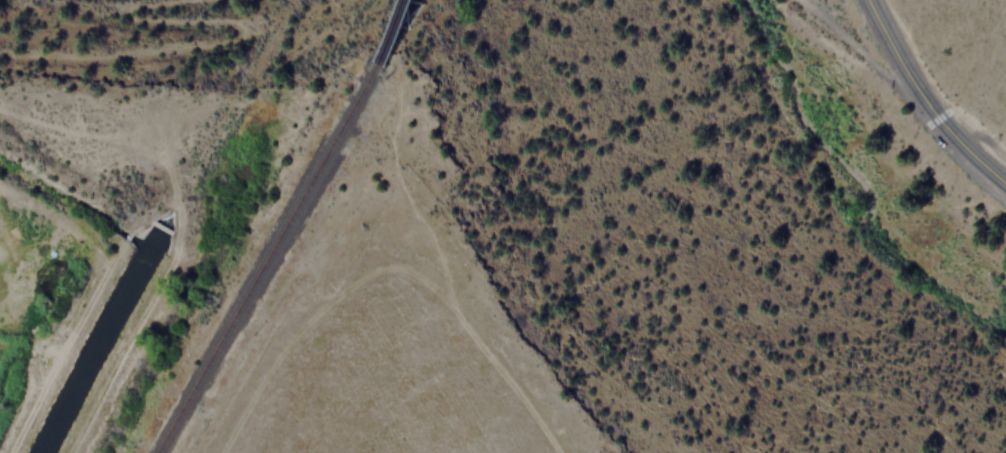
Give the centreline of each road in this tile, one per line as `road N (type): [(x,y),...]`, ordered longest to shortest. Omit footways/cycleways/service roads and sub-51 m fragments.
road 1 (track): [(0,109),(151,147),(176,194),(174,256),(69,452)]
road 2 (track): [(184,0),(128,8),(138,16),(238,21),(243,32),(215,44),(99,58),(0,54)]
road 3 (tertiary): [(1005,181),(935,117),(871,0)]
road 4 (track): [(935,117),(924,124),(799,0)]

